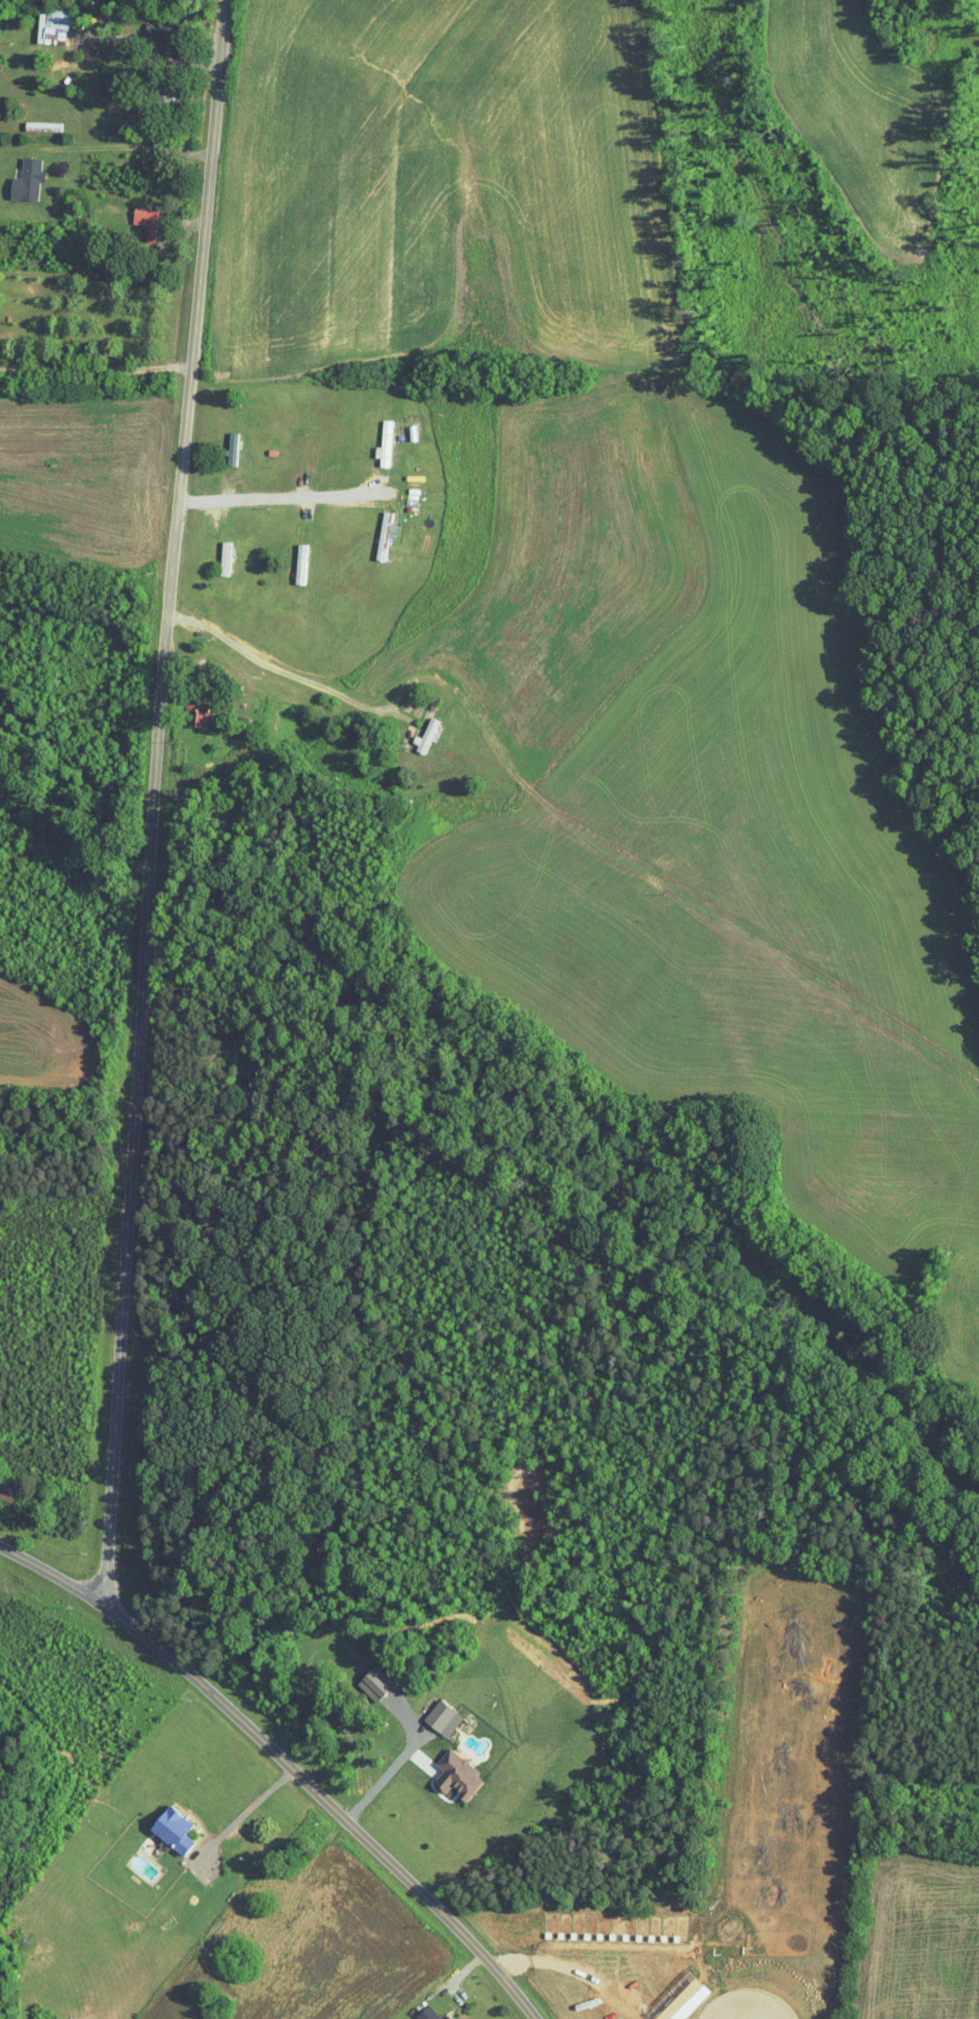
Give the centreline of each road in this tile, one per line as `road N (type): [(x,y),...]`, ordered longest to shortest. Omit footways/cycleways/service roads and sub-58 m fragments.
road 1 (residential): [(105,1617),(149,813),(221,0)]
road 2 (residential): [(525,2018),(342,1823),(203,1693),(119,1626),(0,1557)]
road 3 (residential): [(177,501),(411,492)]

